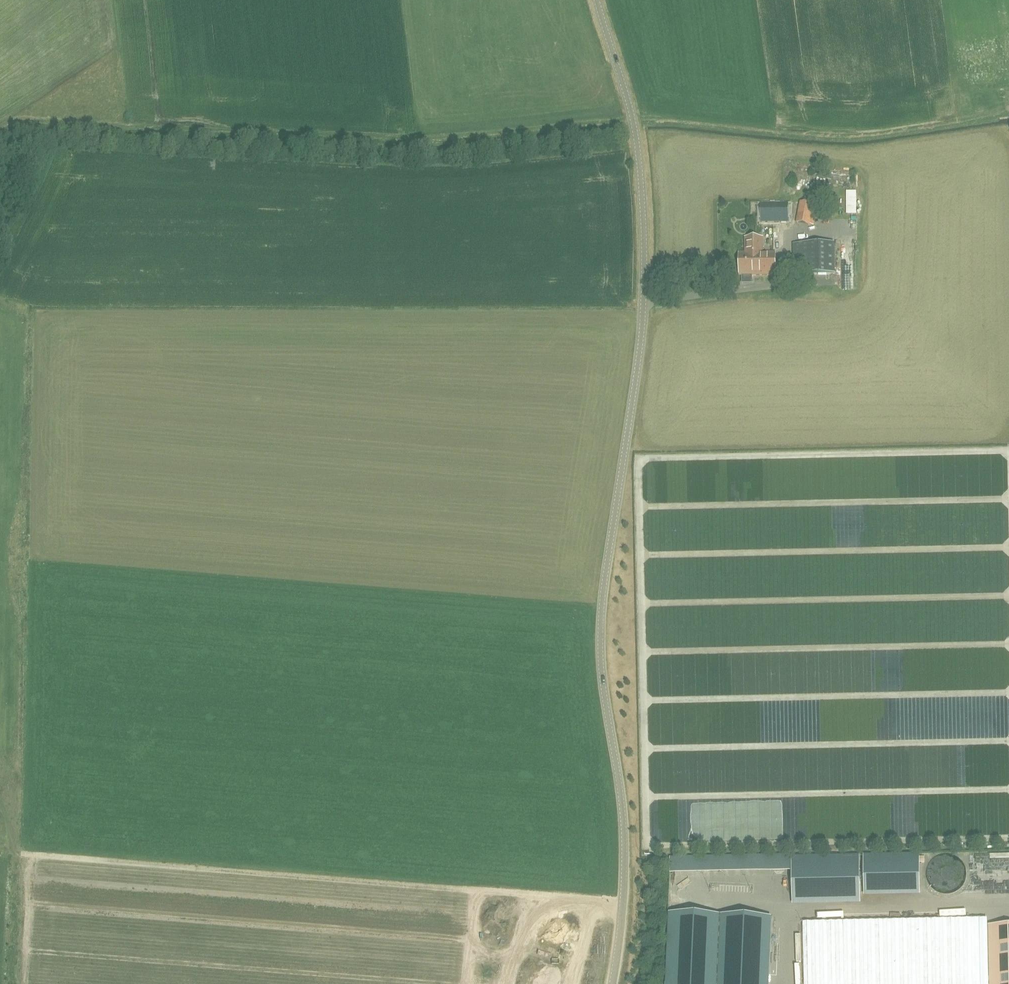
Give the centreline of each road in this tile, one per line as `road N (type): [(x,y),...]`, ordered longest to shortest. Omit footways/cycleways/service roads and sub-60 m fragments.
road 1 (tertiary): [(615,983),(624,839),(601,618),(641,336),(644,222),(633,121),(595,0)]

